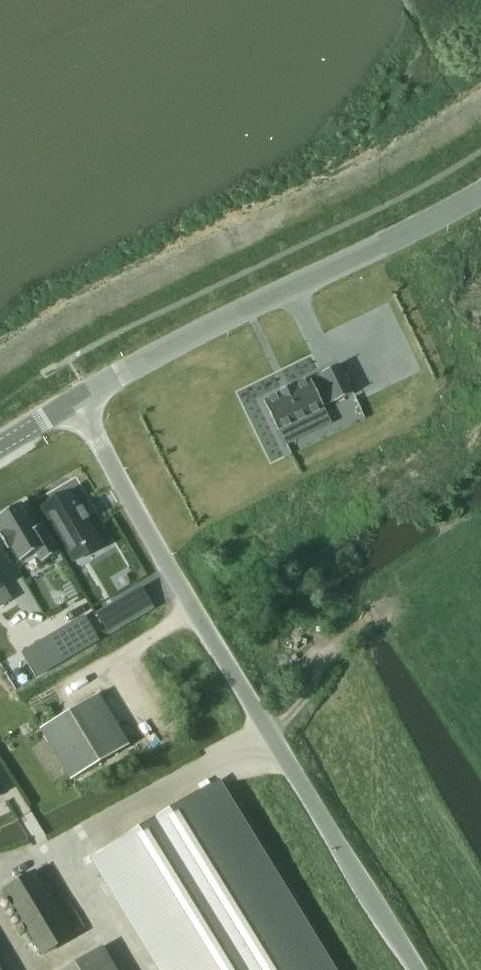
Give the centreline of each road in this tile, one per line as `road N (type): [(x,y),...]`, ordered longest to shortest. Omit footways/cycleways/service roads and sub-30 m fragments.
road 1 (unclassified): [(414,969),(228,677),(72,401)]
road 2 (tertiary): [(72,401),(480,197)]

